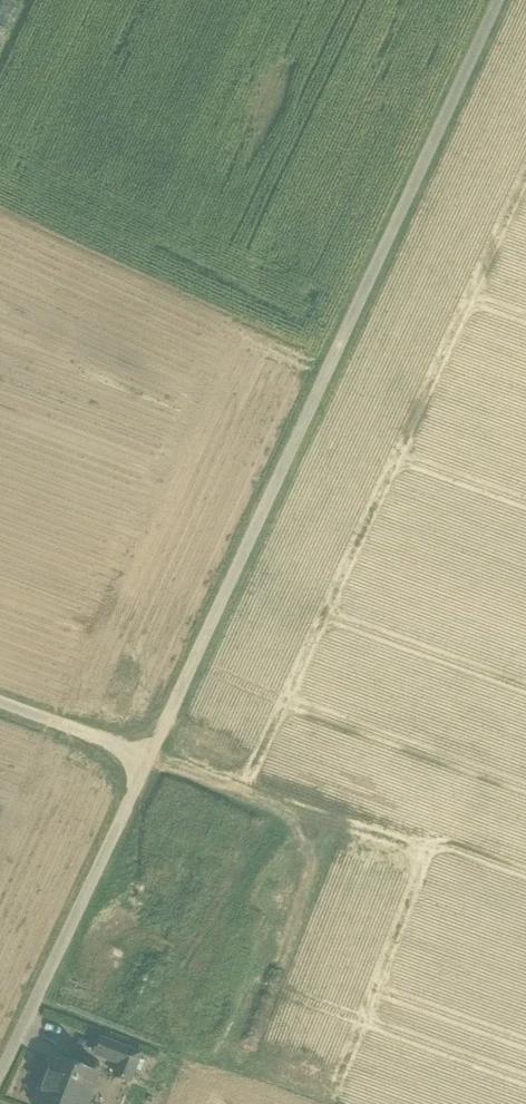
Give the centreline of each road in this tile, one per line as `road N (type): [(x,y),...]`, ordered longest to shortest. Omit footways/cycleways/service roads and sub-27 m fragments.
road 1 (track): [(509,0),(0,1085)]
road 2 (track): [(160,756),(0,699)]

